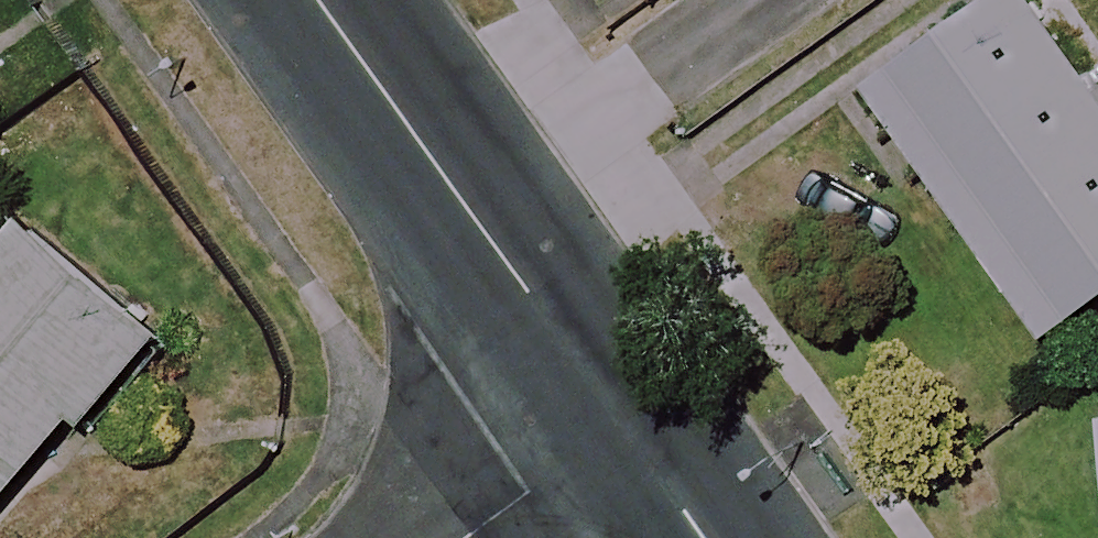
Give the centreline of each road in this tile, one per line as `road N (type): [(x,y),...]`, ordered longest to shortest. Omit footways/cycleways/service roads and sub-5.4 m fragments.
road 1 (residential): [(638,400),(339,0)]
road 2 (residential): [(638,400),(444,537)]
road 3 (residential): [(736,537),(638,400)]

